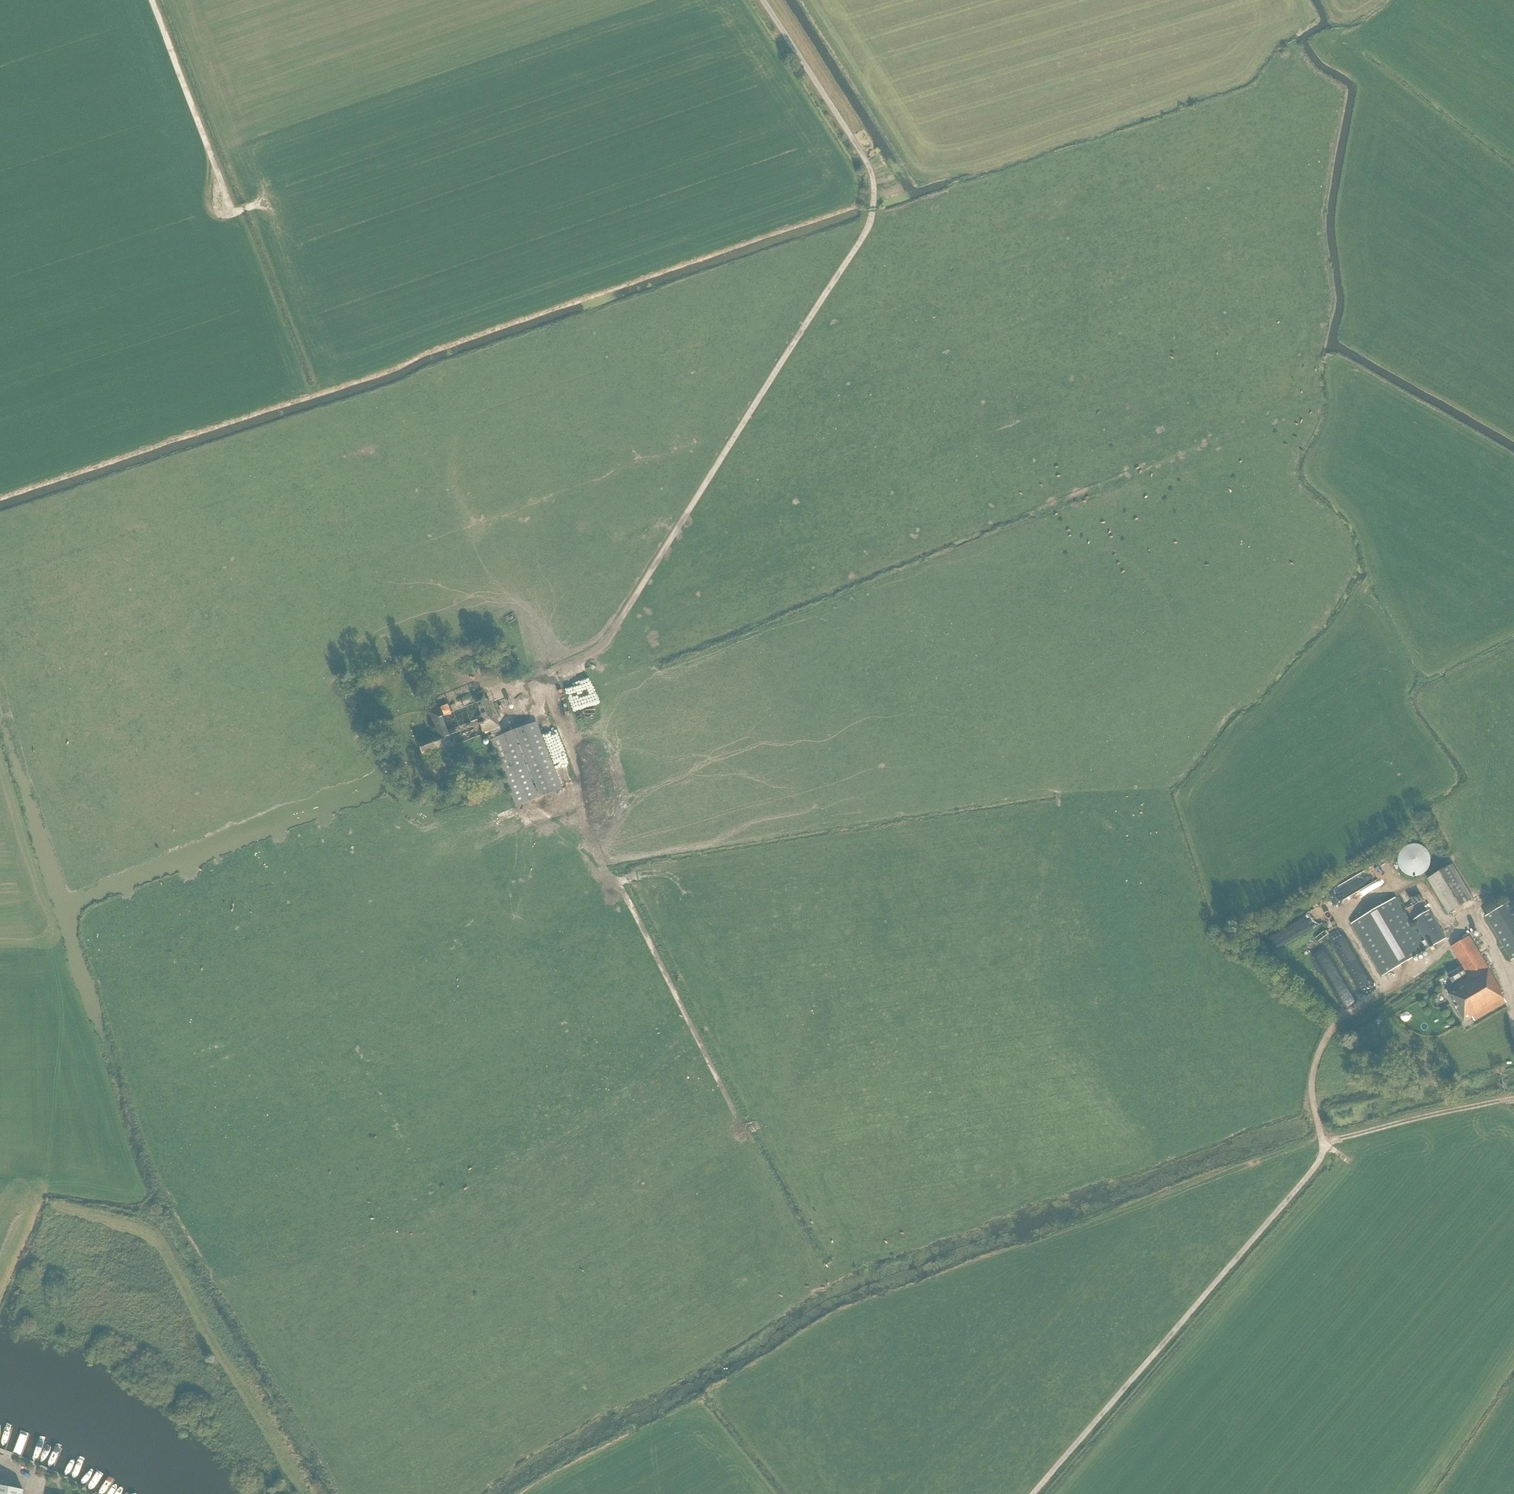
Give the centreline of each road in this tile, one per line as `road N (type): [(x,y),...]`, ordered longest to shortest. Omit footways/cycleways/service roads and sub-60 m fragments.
road 1 (unclassified): [(553,672),(610,639),(871,221),(871,170),(763,0)]
road 2 (track): [(152,0),(232,215),(252,209)]

